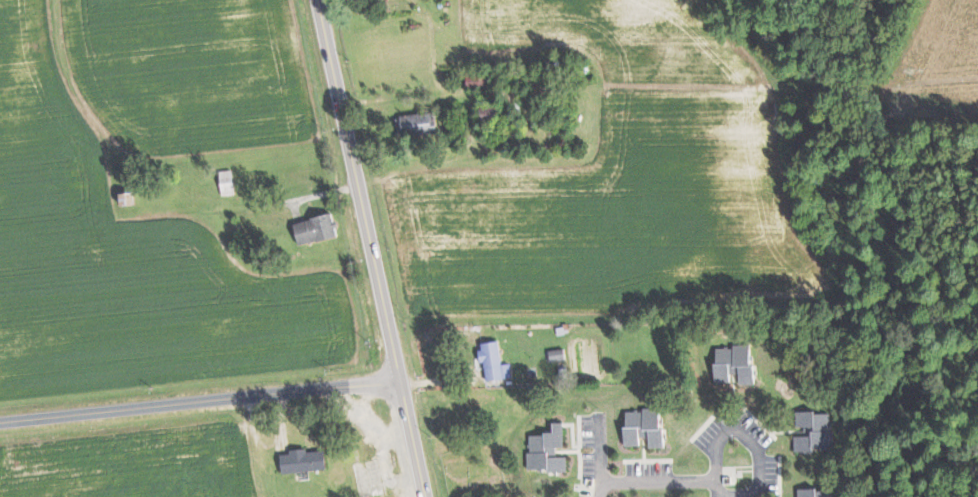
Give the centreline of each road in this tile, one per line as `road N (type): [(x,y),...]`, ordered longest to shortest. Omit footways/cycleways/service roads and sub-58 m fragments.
road 1 (residential): [(400,385),(0,425)]
road 2 (secondary): [(400,385),(316,0)]
road 3 (residential): [(716,480),(716,443),(732,432),(745,437),(760,454),(756,496),(723,496),(716,480),(602,481)]

